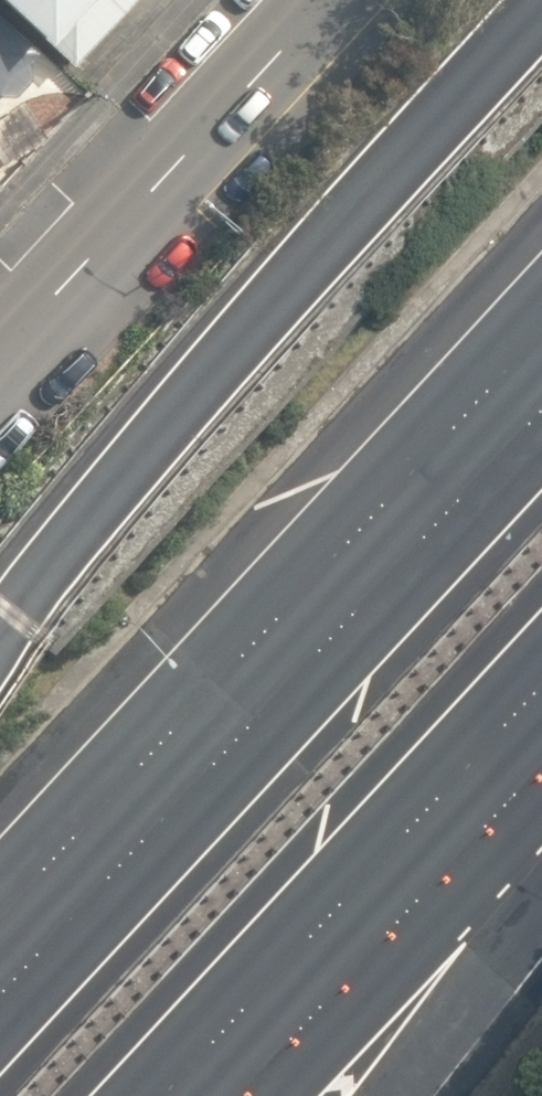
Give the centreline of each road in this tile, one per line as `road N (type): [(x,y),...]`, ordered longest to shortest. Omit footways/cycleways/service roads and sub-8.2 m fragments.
road 1 (motorway): [(0,612),(266,301),(541,3)]
road 2 (motorway): [(0,1001),(541,410)]
road 3 (motorway): [(541,699),(176,1095)]
road 4 (secondary): [(295,0),(0,332)]
road 5 (motorway): [(541,890),(387,1095)]

